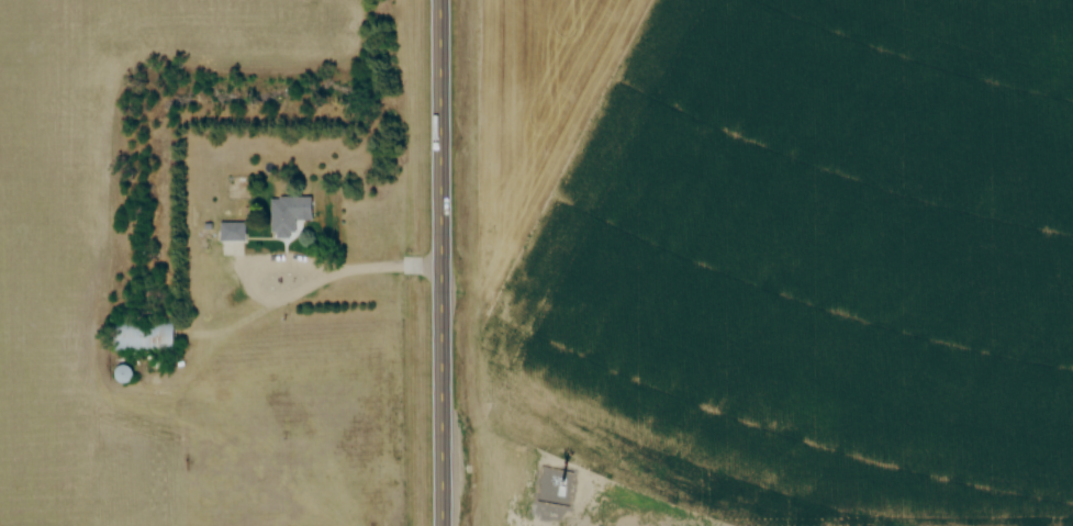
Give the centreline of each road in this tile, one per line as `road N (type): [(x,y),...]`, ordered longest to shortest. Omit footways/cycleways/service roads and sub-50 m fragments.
road 1 (primary): [(444,0),(446,525)]

